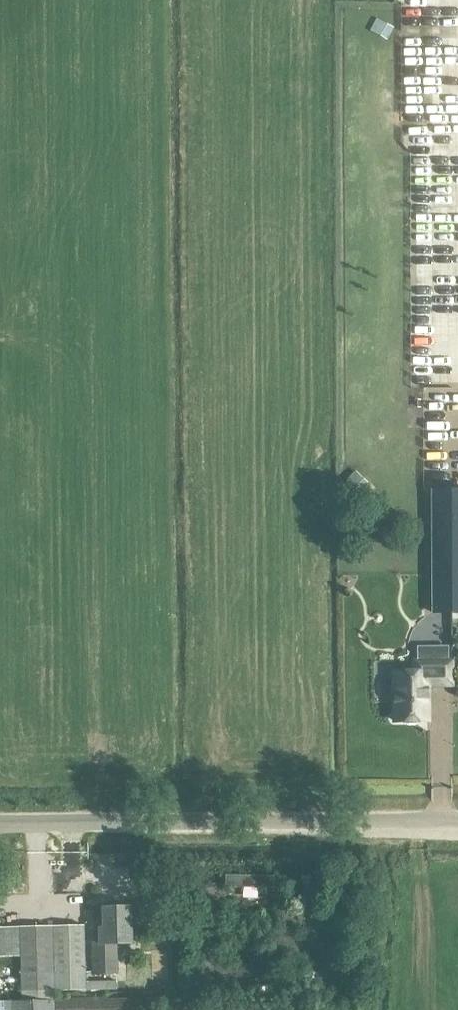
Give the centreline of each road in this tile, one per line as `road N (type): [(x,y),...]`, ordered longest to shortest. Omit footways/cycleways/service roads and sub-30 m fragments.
road 1 (unclassified): [(0,824),(457,820)]

